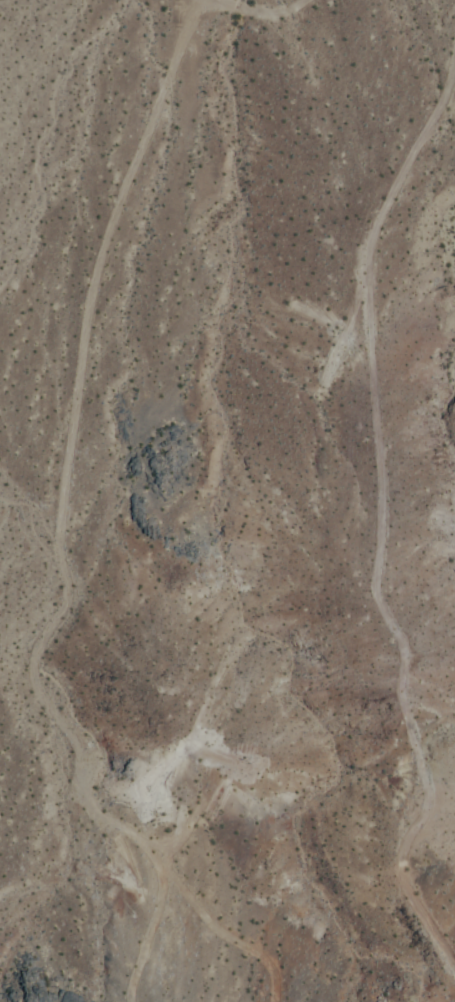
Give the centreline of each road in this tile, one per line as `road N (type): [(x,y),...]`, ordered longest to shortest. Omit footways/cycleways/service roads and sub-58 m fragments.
road 1 (track): [(317,0),(276,20),(227,9),(196,19),(117,218),(89,319),(64,530),(73,608),(46,651),(40,680),(90,762),(93,800),(156,854),(162,874),(160,929),(136,1001)]
road 2 (track): [(454,78),(365,263),(381,532),(372,588),(399,638),(398,690),(424,768),(427,813),(406,867),(411,901),(454,967)]

